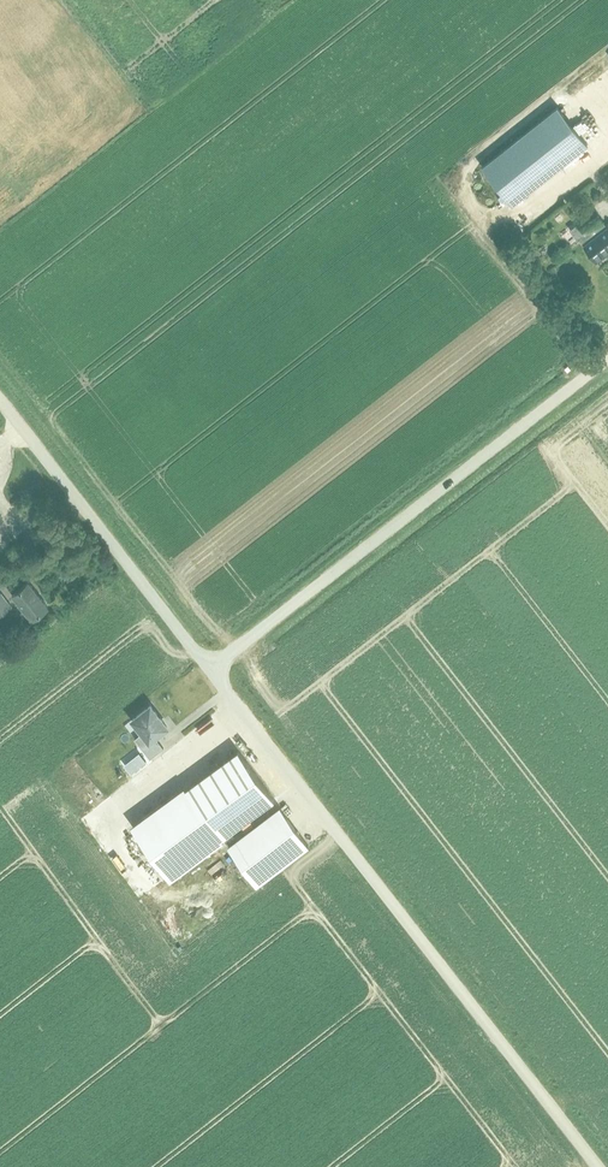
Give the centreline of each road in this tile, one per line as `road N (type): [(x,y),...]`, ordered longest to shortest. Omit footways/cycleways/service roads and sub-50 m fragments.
road 1 (tertiary): [(598,1166),(209,668)]
road 2 (unclassified): [(209,668),(607,359)]
road 3 (tertiary): [(209,668),(0,405)]

